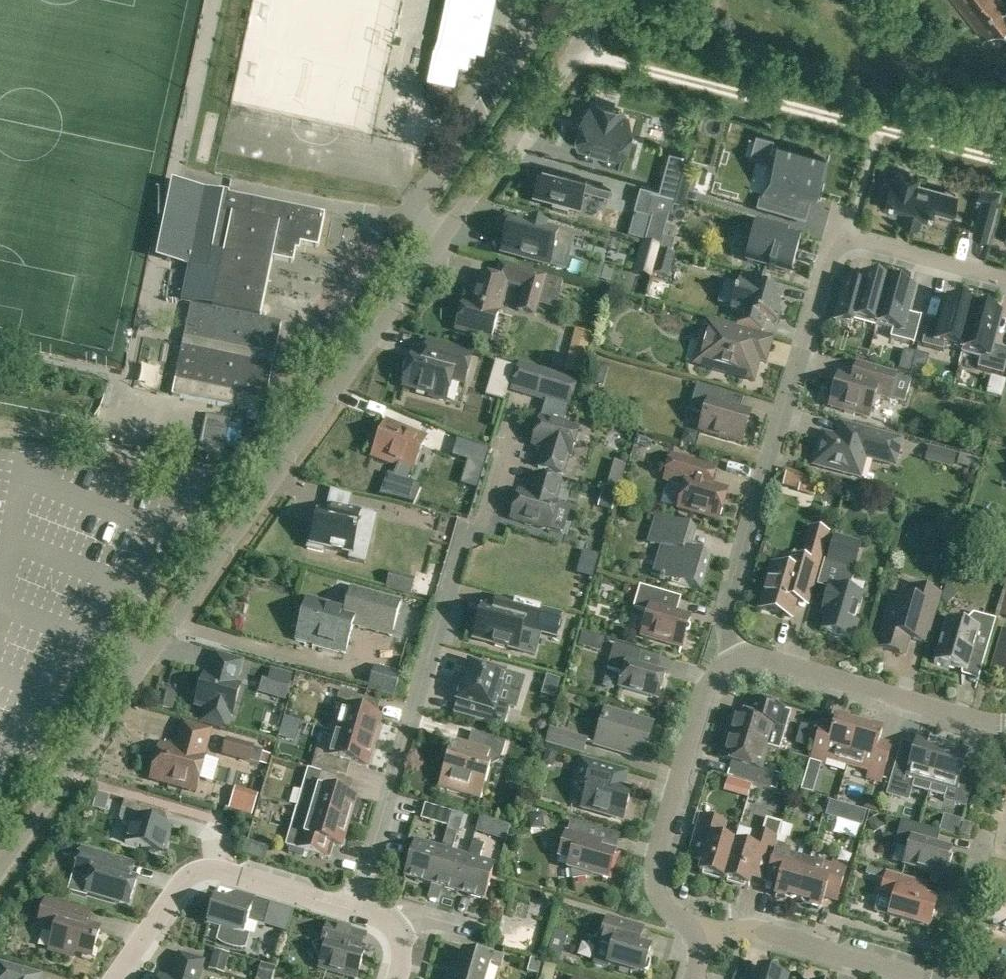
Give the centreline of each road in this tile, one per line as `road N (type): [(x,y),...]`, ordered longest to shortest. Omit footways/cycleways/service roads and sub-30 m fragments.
road 1 (residential): [(0,868),(576,46)]
road 2 (residential): [(736,661),(730,596),(836,229),(1005,276)]
road 3 (residential): [(359,909),(459,561),(467,536),(483,529),(522,401),(569,414)]
road 4 (residential): [(576,46),(1005,160)]
road 5 (residential): [(700,943),(661,903),(655,867),(708,688),(736,661)]
road 6 (residential): [(1005,726),(776,660),(736,661)]
road 7 (residential): [(914,978),(764,935),(700,943)]
road 8 (residential): [(116,978),(176,892),(206,872),(229,873)]
road 9 (residential): [(359,909),(229,873)]
road 10 (residential): [(945,978),(976,854)]

